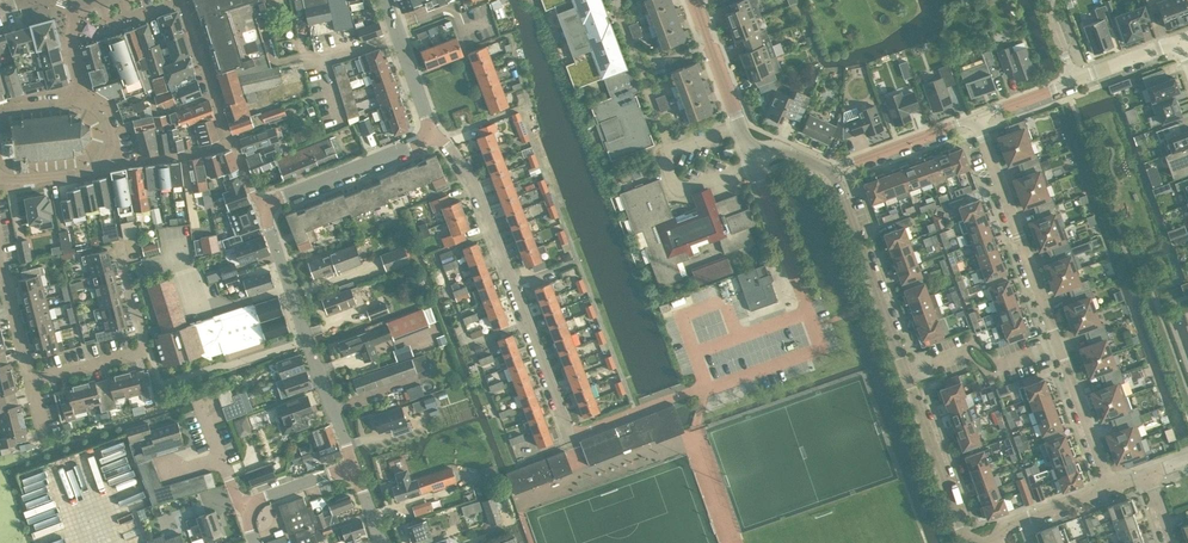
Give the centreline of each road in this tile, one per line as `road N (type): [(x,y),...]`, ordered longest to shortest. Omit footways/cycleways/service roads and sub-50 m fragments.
road 1 (residential): [(710,388),(567,438),(467,172),(446,139),(428,134)]
road 2 (residential): [(980,542),(965,535),(833,172)]
road 3 (residential): [(1111,488),(978,120)]
road 4 (residential): [(353,465),(266,209)]
road 5 (residential): [(611,0),(667,151),(740,125)]
road 6 (residential): [(30,380),(146,351),(126,253)]
road 7 (residential): [(266,209),(428,134)]
road 8 (residential): [(808,316),(752,158)]
road 9 (residential): [(399,36),(319,58),(341,126)]
road 10 (residential): [(833,172),(978,120)]
road 11 (residential): [(231,142),(184,0)]
road 12 (residential): [(740,125),(694,0)]
road 13 (residential): [(995,542),(1005,526),(1111,488)]
road 14 (residential): [(231,142),(105,162)]
road 15 (residential): [(30,380),(0,257)]

